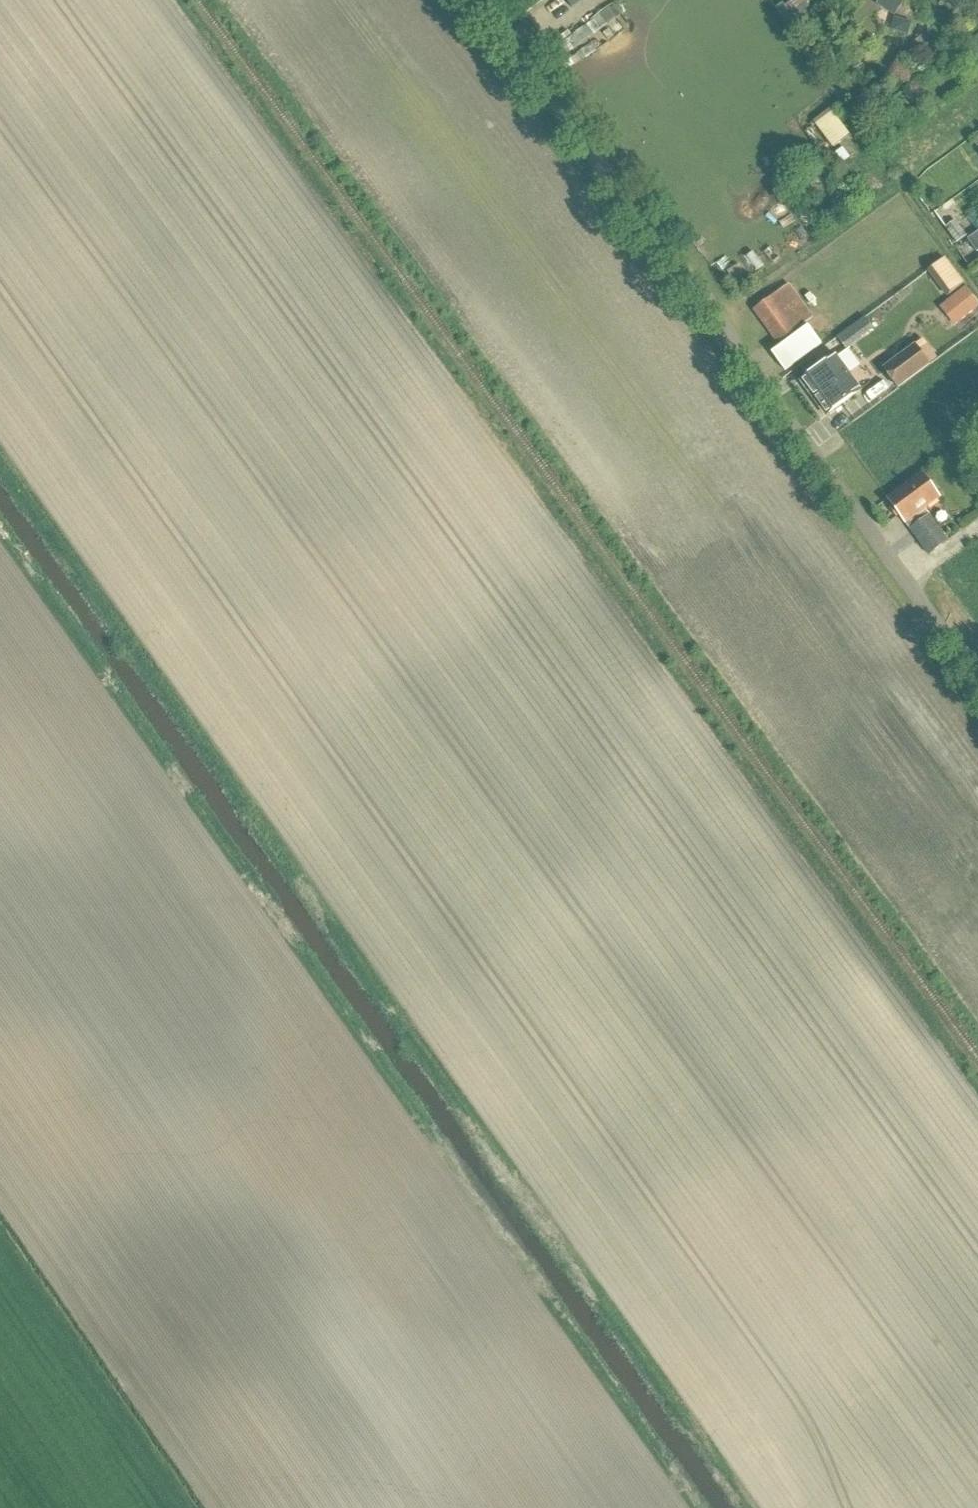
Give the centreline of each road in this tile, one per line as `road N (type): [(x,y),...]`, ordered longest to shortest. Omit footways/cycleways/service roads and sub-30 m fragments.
road 1 (unclassified): [(483,0),(977,669)]

